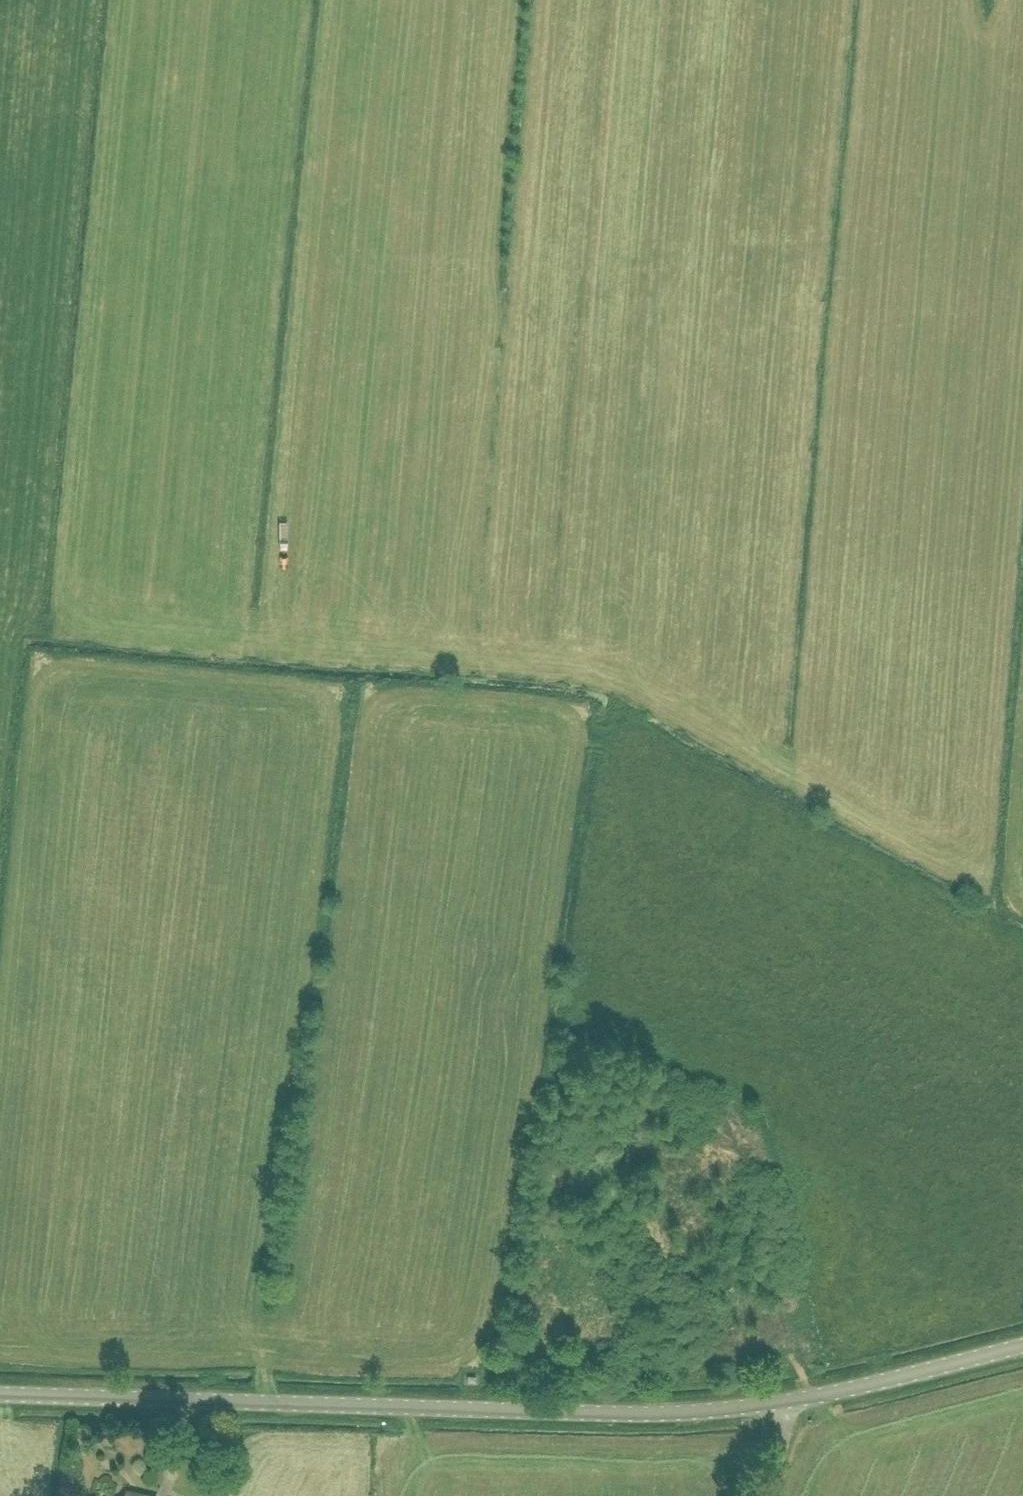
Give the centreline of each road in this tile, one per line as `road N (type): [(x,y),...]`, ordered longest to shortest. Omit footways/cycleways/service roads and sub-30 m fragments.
road 1 (tertiary): [(0,1391),(661,1412),(814,1396),(1022,1343)]

